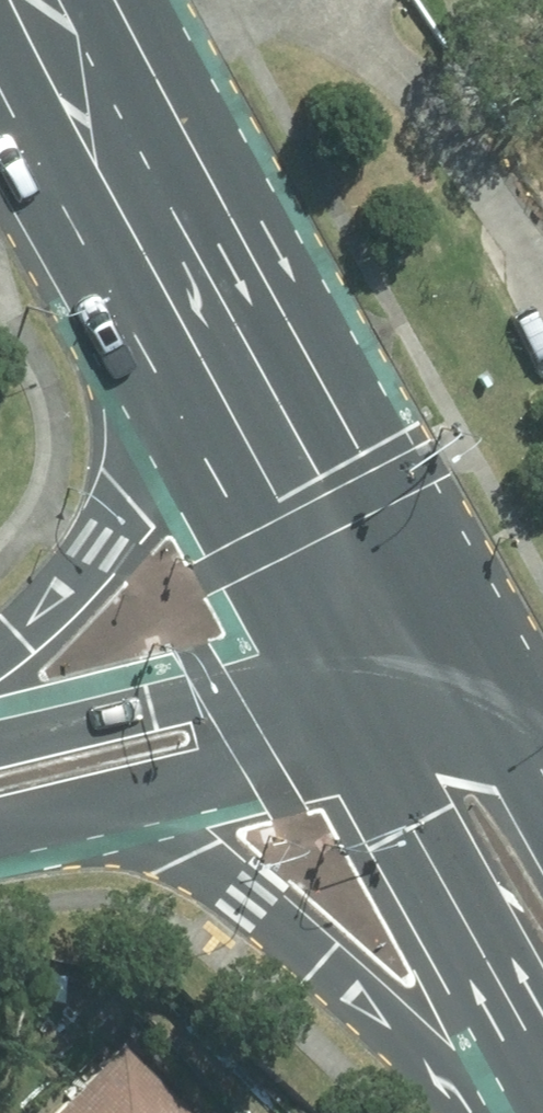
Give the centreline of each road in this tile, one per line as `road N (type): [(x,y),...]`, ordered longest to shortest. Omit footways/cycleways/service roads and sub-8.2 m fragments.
road 1 (primary): [(530,1112),(180,856),(87,800)]
road 2 (primary): [(0,635),(65,579),(131,492),(168,390),(175,268)]
road 3 (primary): [(372,634),(175,268)]
road 4 (secondary): [(0,744),(372,634)]
road 5 (secondary): [(419,717),(196,782),(87,800)]
road 6 (primary): [(175,268),(35,0)]
road 7 (primary): [(542,938),(419,717)]

